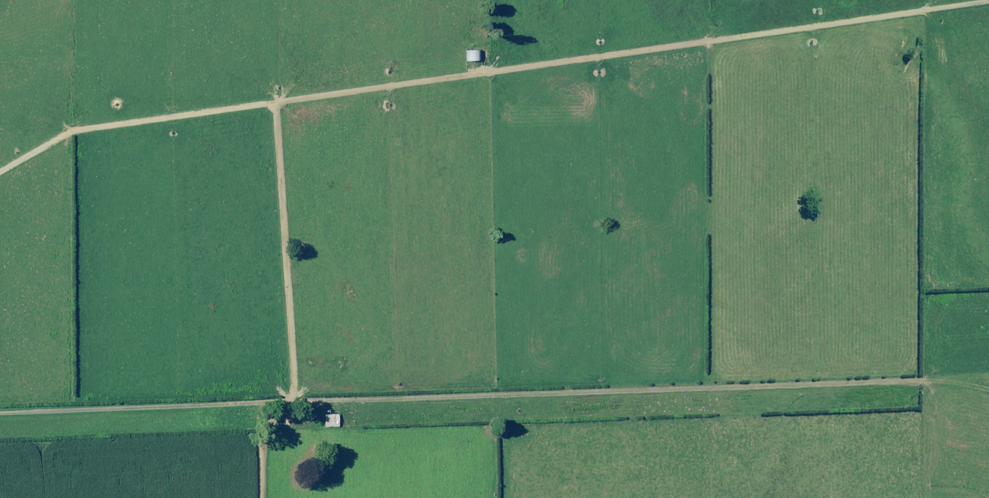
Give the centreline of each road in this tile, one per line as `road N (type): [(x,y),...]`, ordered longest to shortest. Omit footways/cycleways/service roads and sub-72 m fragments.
road 1 (track): [(0,189),(82,126),(988,0)]
road 2 (track): [(988,390),(950,381),(877,383),(0,418)]

